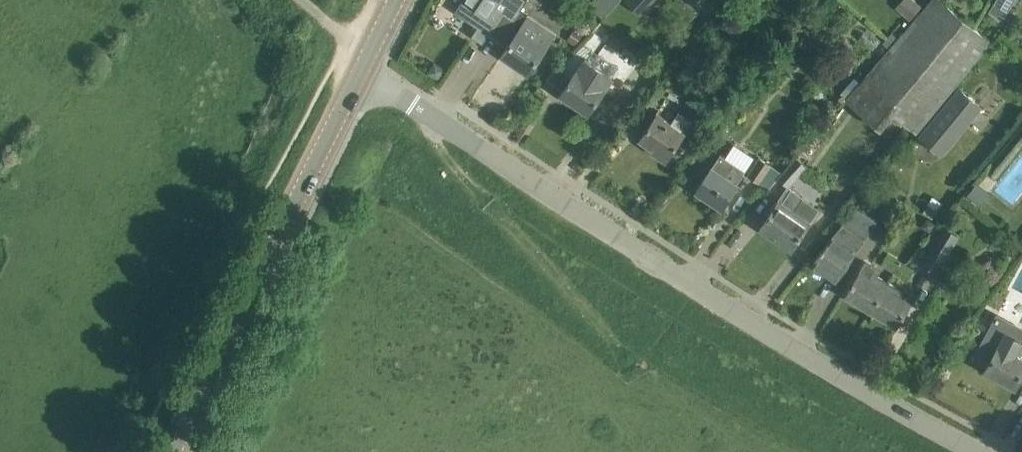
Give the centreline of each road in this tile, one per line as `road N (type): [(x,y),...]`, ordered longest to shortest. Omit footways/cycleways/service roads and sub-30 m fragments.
road 1 (residential): [(980,451),(846,380),(361,73)]
road 2 (tertiary): [(173,451),(361,73)]

